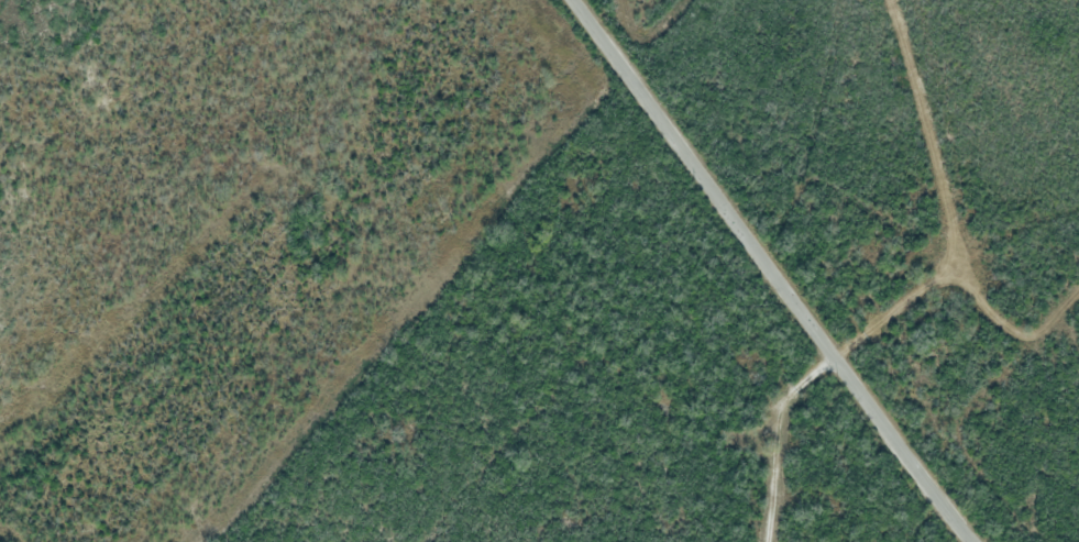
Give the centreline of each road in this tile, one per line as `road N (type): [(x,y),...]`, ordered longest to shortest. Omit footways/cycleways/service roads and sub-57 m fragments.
road 1 (tertiary): [(981,541),(575,0)]

